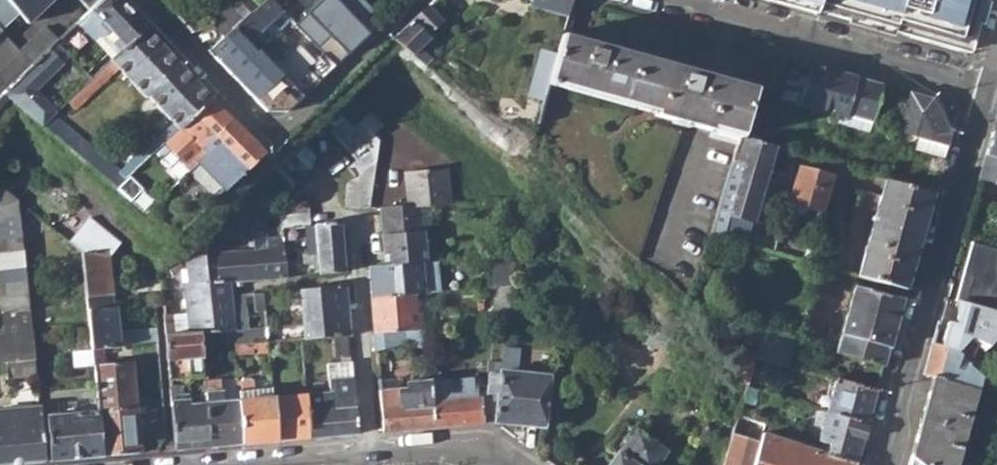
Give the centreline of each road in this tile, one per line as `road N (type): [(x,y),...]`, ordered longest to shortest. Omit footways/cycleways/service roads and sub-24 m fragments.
road 1 (residential): [(986,88),(882,464)]
road 2 (residential): [(146,0),(268,128),(292,119),(418,0)]
road 3 (residential): [(678,0),(986,88)]
road 4 (track): [(370,454),(353,229),(329,204),(331,156)]
road 5 (residential): [(516,464),(445,450),(217,464)]

